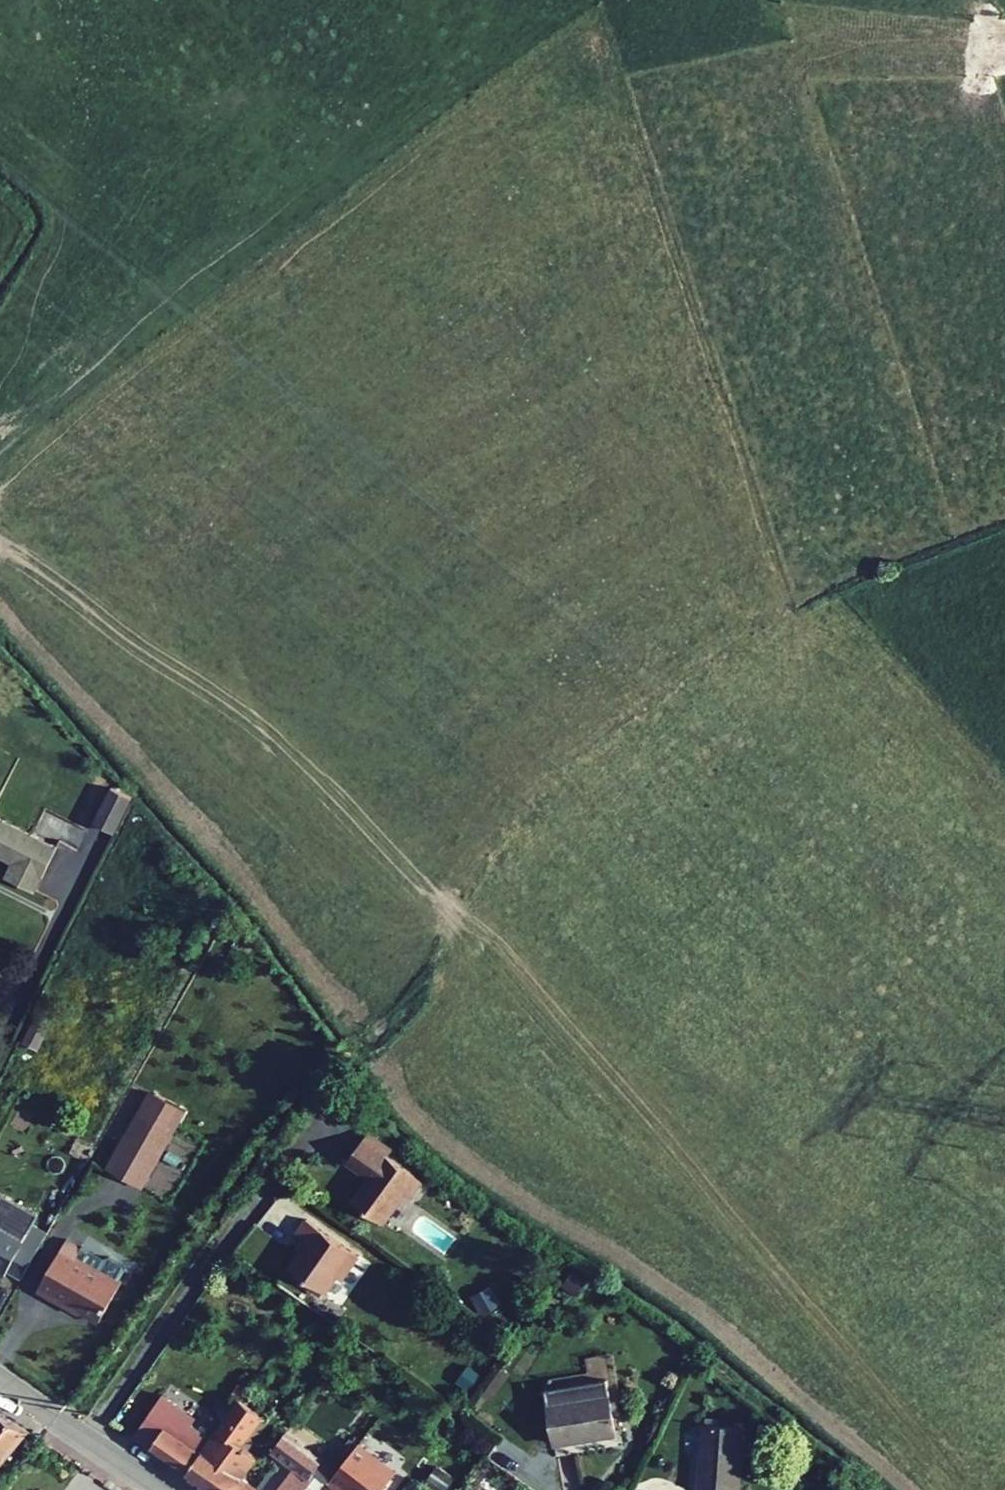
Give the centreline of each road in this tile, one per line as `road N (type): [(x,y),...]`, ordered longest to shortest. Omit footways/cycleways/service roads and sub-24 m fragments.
road 1 (residential): [(0,1381),(161,1489)]

